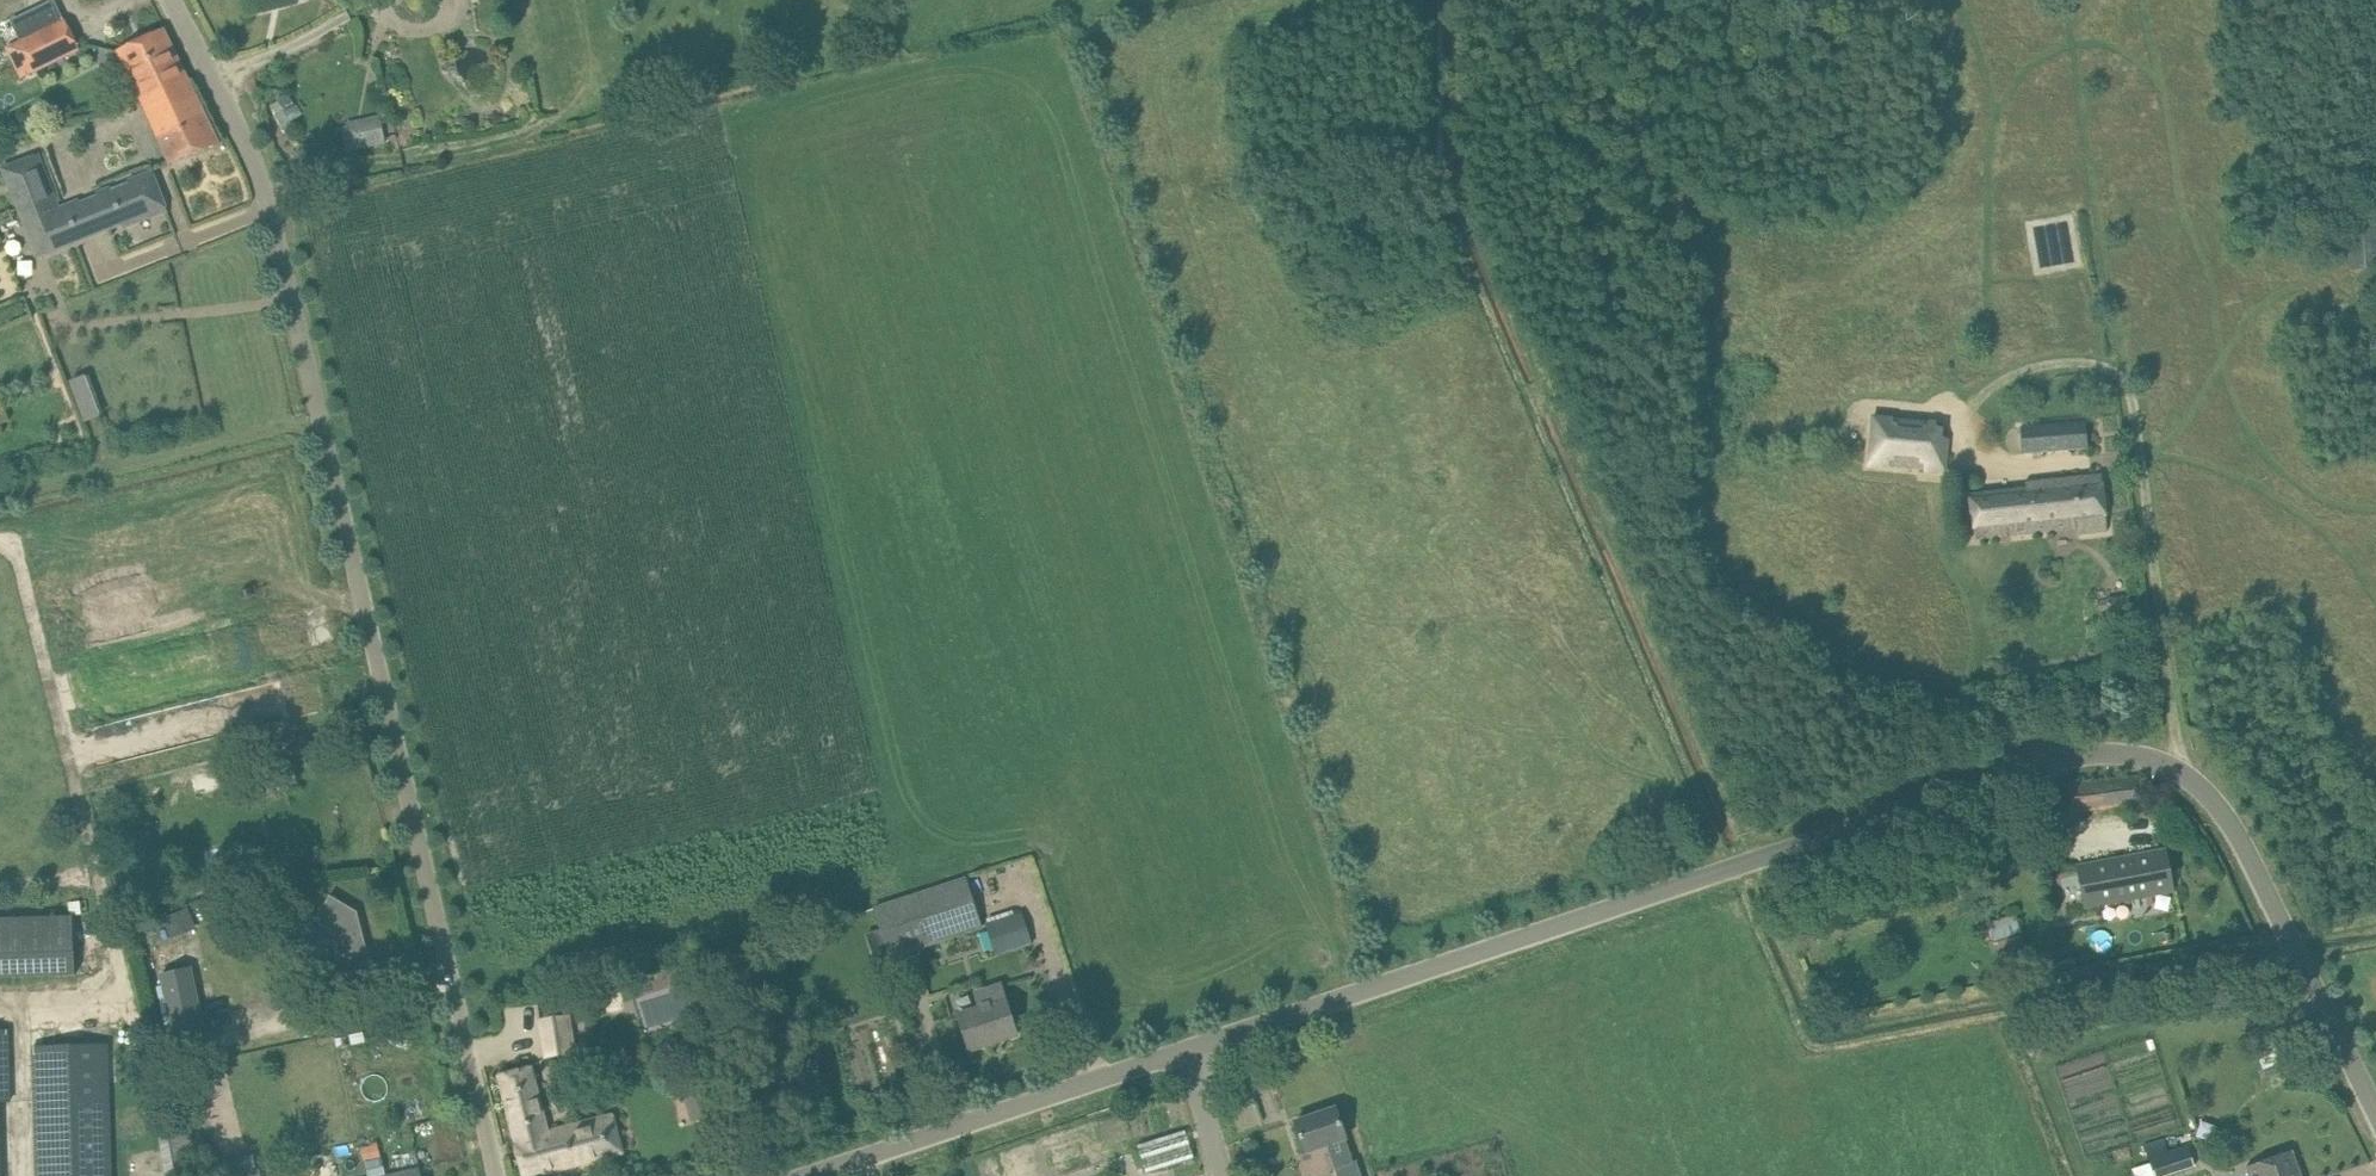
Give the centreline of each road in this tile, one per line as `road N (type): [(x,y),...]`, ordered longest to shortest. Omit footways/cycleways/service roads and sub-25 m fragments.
road 1 (unclassified): [(802,1175),(2051,762),(2112,752),(2168,765)]
road 2 (unclassified): [(497,1175),(266,191),(170,0)]
road 3 (unclassified): [(2375,1111),(2231,823),(2168,765)]

